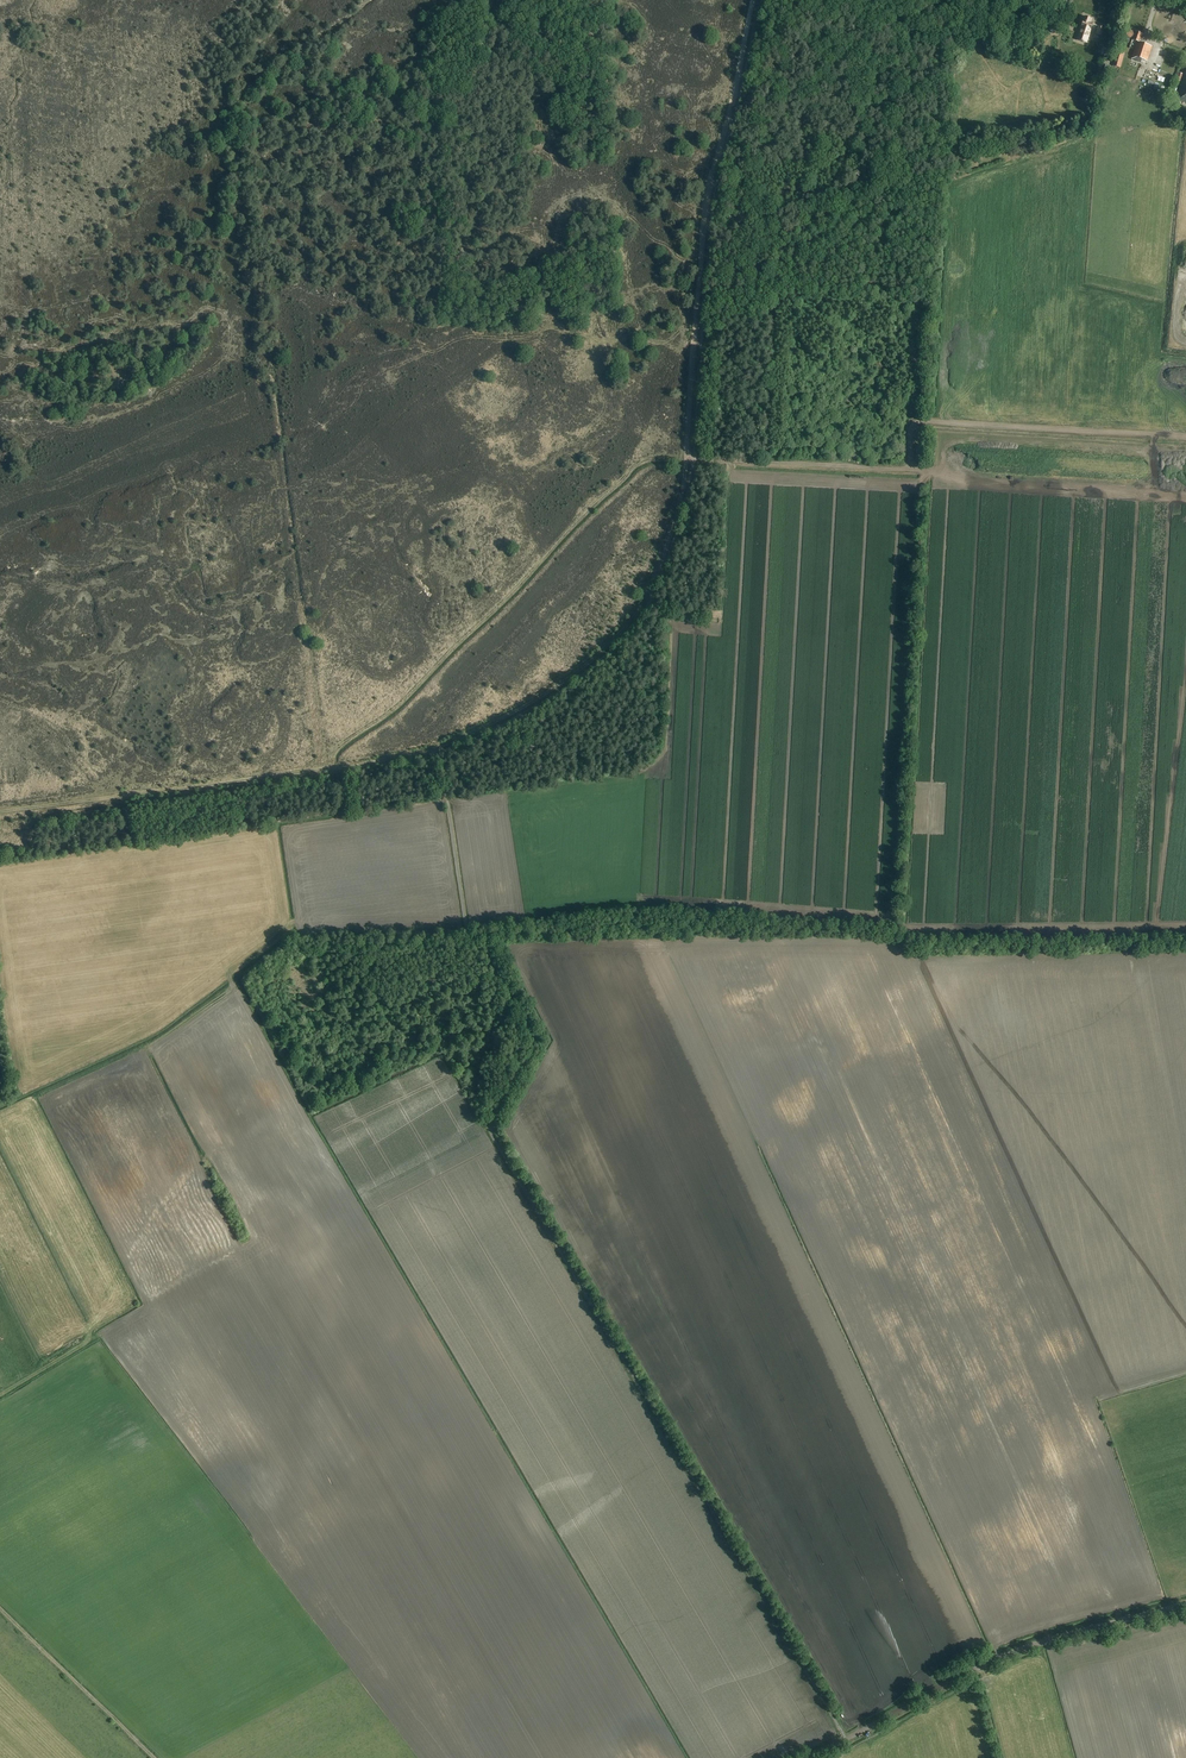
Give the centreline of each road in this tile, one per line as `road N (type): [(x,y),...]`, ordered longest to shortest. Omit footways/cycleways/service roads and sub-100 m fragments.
road 1 (track): [(752,0),(706,201),(685,472),(663,553),(629,623),(533,701),(432,750),(0,812)]
road 2 (track): [(1185,441),(919,422),(902,469),(687,460)]
road 3 (unclassified): [(811,1757),(1021,1649),(1185,1604)]
road 4 (track): [(0,1608),(155,1757)]

